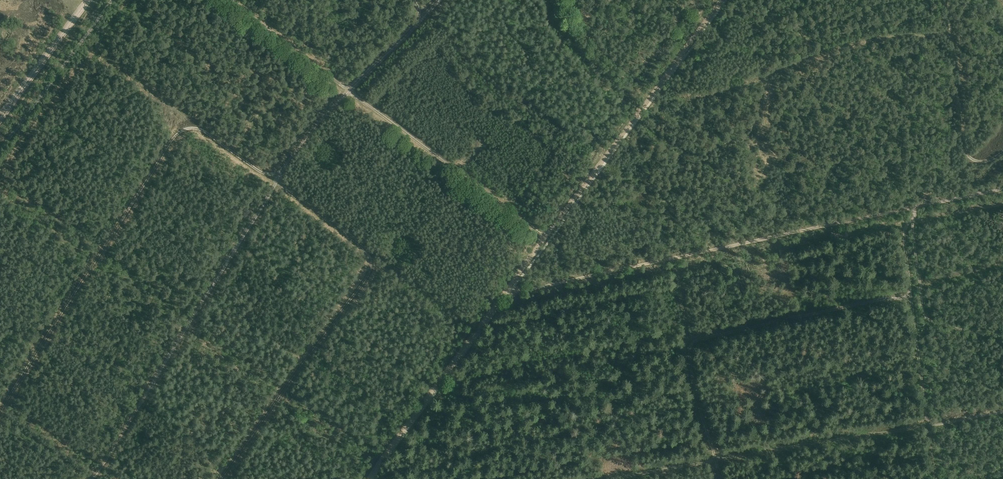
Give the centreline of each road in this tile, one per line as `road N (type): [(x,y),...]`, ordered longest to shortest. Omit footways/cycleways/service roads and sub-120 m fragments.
road 1 (track): [(507,290),(1002,189)]
road 2 (track): [(1002,412),(606,478)]
road 3 (track): [(507,290),(722,0)]
road 4 (track): [(914,207),(904,238),(935,478)]
road 5 (track): [(1002,203),(911,220),(924,316),(1002,337)]
road 6 (track): [(370,478),(507,290)]
road 7 (track): [(911,295),(688,341)]
road 8 (track): [(677,257),(692,379),(719,478)]
road 9 (track): [(1002,152),(981,161),(965,150),(949,0)]
road 10 (track): [(0,118),(89,0)]

